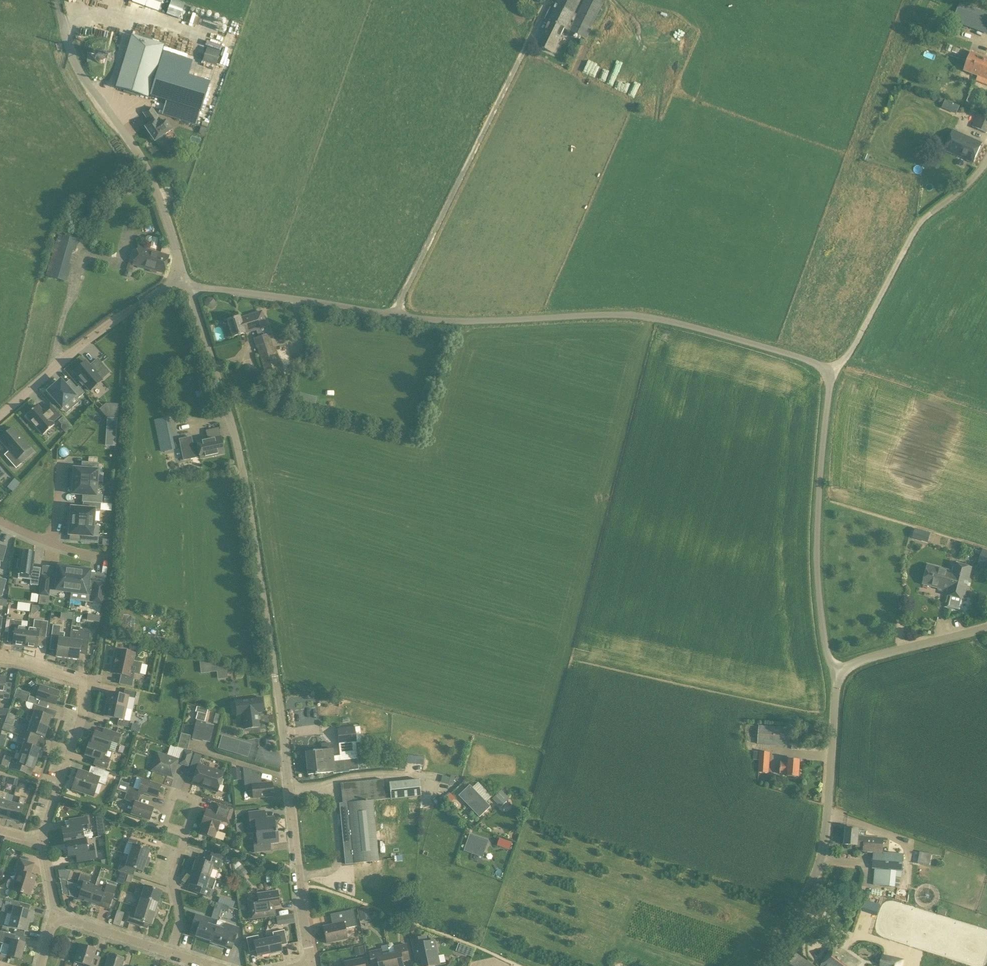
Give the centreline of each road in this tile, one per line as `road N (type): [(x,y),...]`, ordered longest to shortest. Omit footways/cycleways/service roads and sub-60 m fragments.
road 1 (unclassified): [(829,374),(813,361),(656,319),(441,321),(189,286)]
road 2 (unclassified): [(276,678),(244,475),(189,286)]
road 3 (unclassified): [(189,286),(153,181),(81,74),(56,0)]
road 4 (unclassified): [(839,673),(823,848),(792,920),(761,965)]
road 5 (unclassified): [(839,673),(824,636),(817,549),(829,374)]
road 6 (residential): [(312,964),(276,678)]
road 7 (unclassified): [(829,374),(850,353),(918,226),(986,160)]
road 8 (residential): [(44,837),(82,714),(82,681),(0,658)]
road 9 (residential): [(0,416),(136,307)]
road 10 (unclassified): [(986,627),(865,659),(839,673)]
road 11 (residential): [(170,952),(181,919),(172,878),(186,832)]
road 12 (residential): [(54,915),(170,952)]

